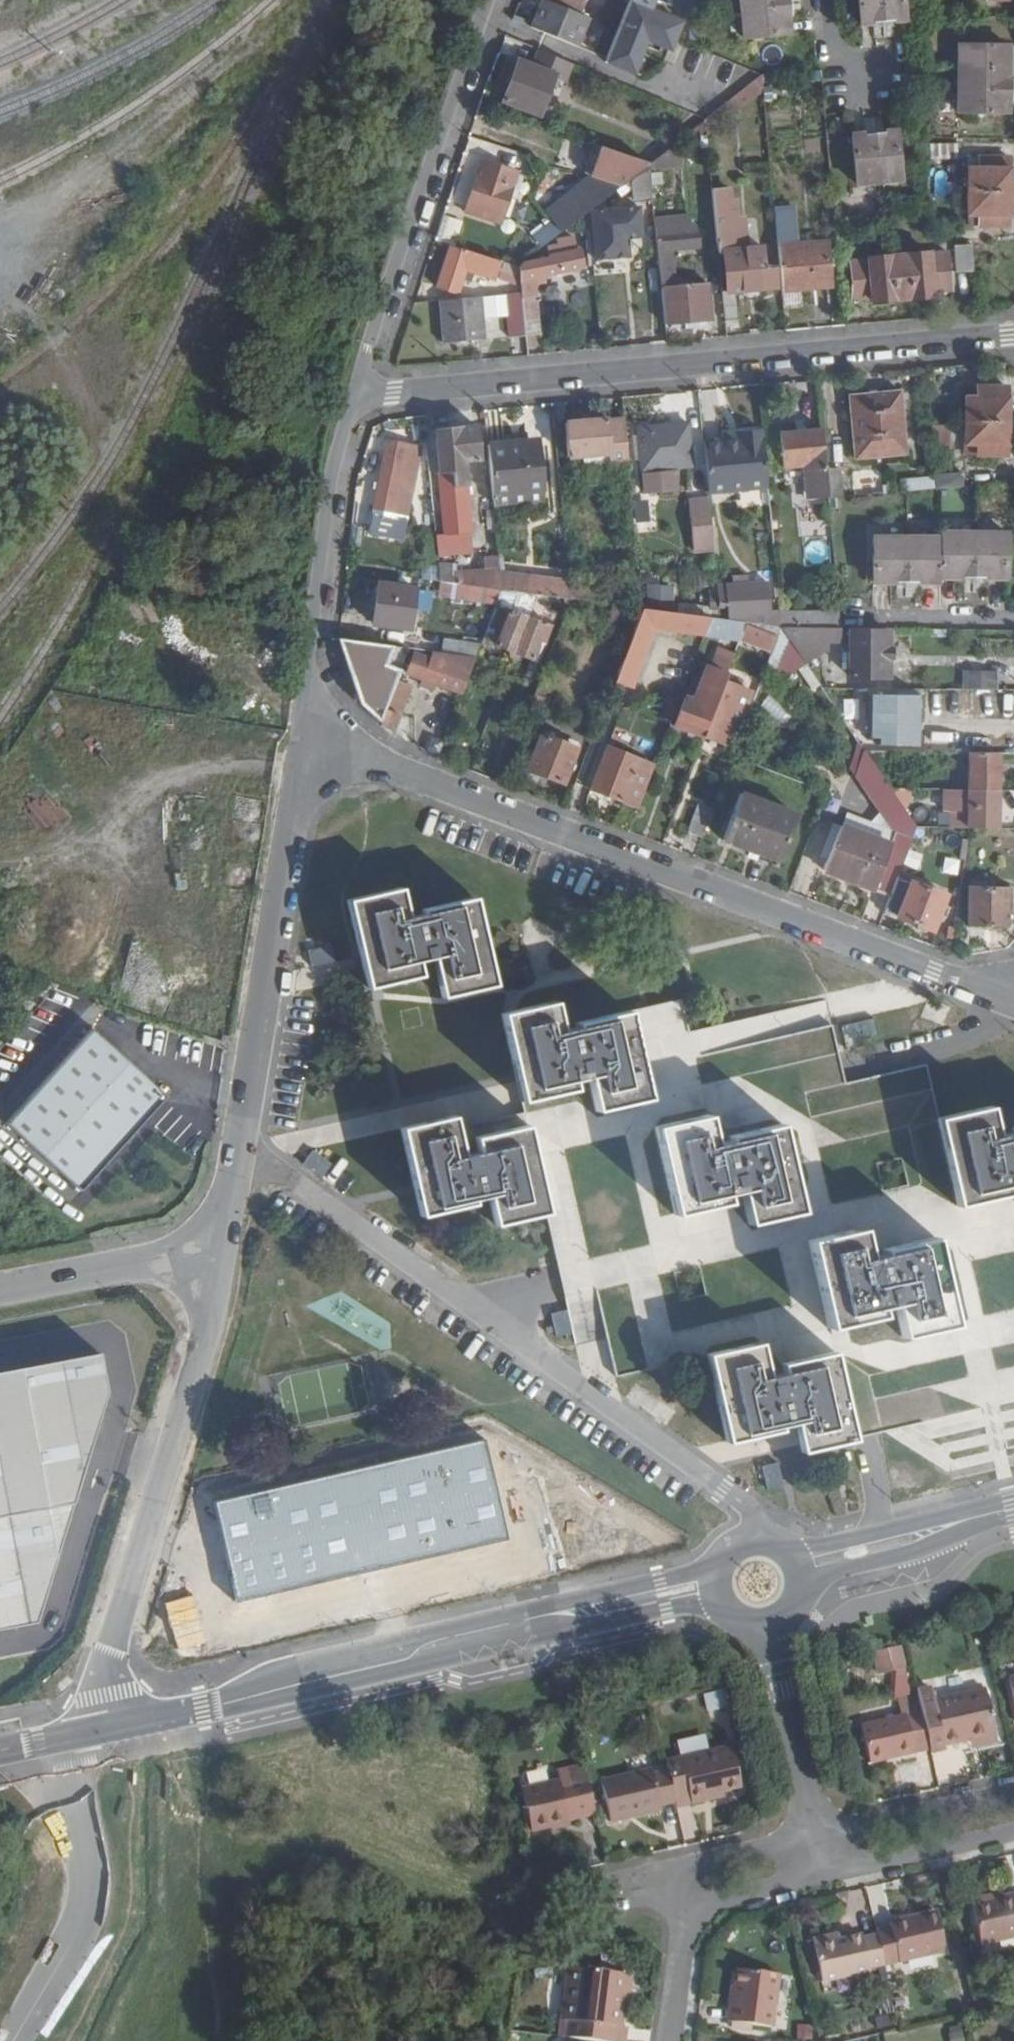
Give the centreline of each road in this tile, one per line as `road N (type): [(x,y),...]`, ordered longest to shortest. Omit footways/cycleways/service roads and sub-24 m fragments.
road 1 (residential): [(304,729),(934,972),(1010,994)]
road 2 (residential): [(355,389),(1013,336)]
road 3 (tertiary): [(708,1586),(109,1725)]
road 4 (residential): [(239,1139),(725,1488)]
road 5 (unclassified): [(109,1725),(105,1670),(207,1334),(222,1246)]
road 6 (unclassified): [(304,729),(239,1139)]
road 7 (unclassified): [(484,0),(355,389)]
road 8 (unclassified): [(355,389),(331,454),(304,729)]
road 9 (residential): [(0,1291),(222,1246)]
road 10 (tertiary): [(1013,1510),(793,1550)]
road 11 (tertiary): [(804,1586),(1013,1510)]
road 12 (residential): [(767,1629),(811,1836)]
road 13 (residential): [(1013,1793),(811,1836)]
road 14 (residential): [(819,1871),(1013,1829)]
road 15 (residential): [(811,1836),(684,1866),(680,1875)]
road 16 (residential): [(687,1901),(669,2040)]
road 17 (residential): [(1013,621),(875,621)]
road 18 (residential): [(687,1901),(819,1871)]

